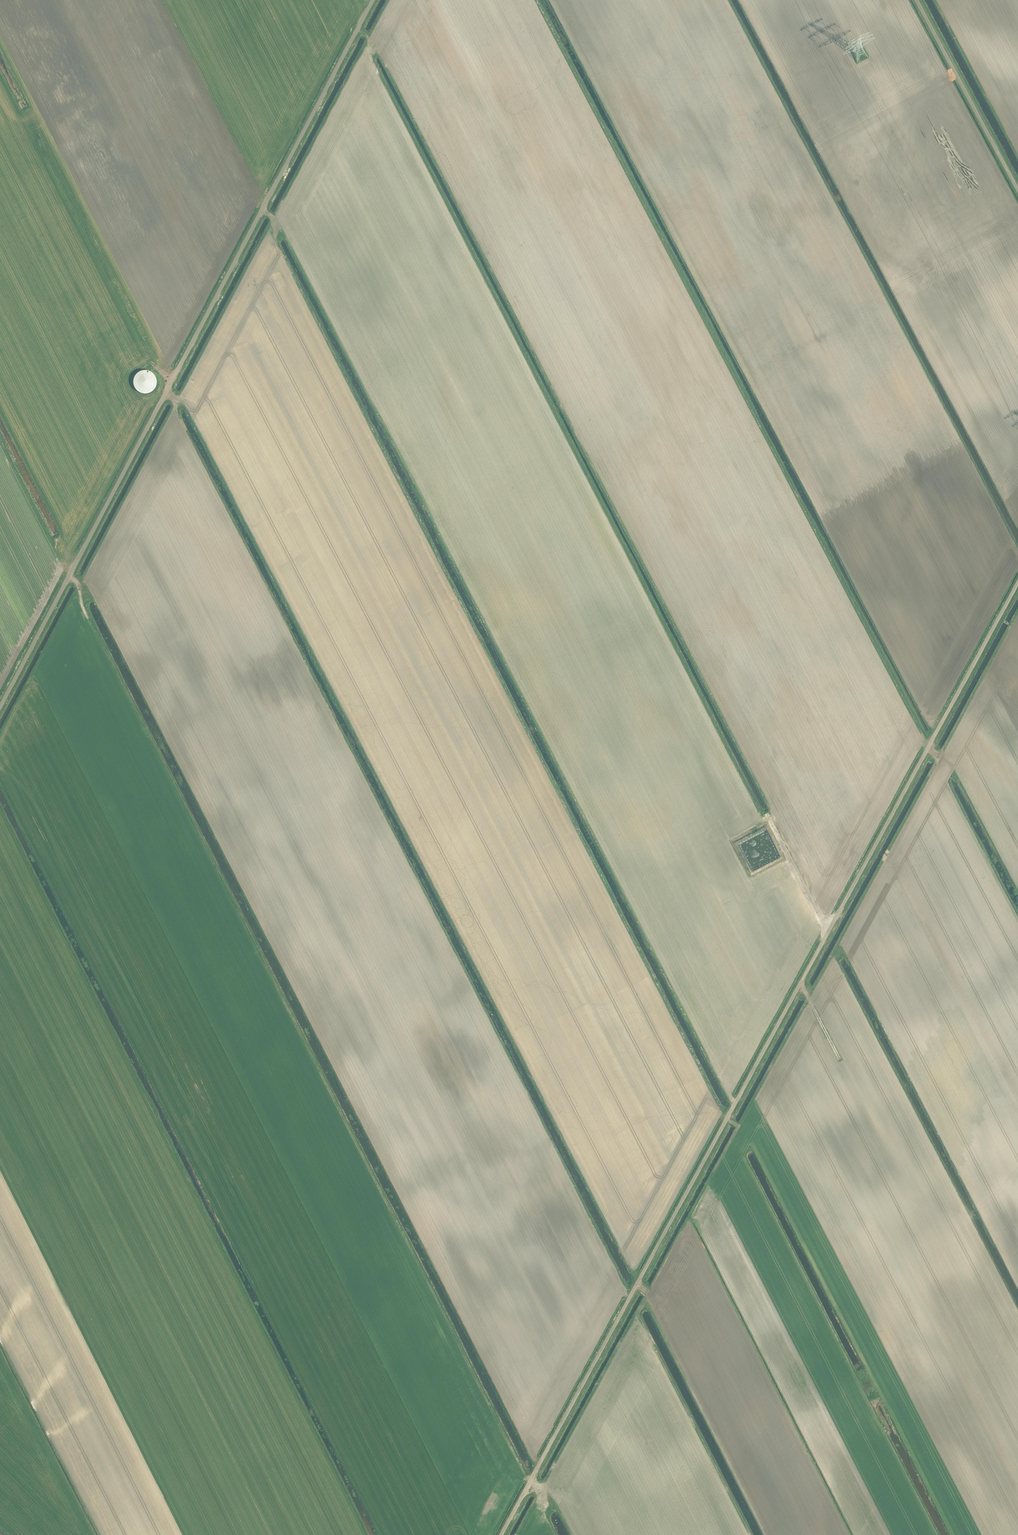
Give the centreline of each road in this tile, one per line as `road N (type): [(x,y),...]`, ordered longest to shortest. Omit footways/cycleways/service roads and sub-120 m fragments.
road 1 (unclassified): [(501,1534),(1017,582)]
road 2 (unclassified): [(0,704),(372,0)]
road 3 (unclassified): [(1017,191),(916,0)]

